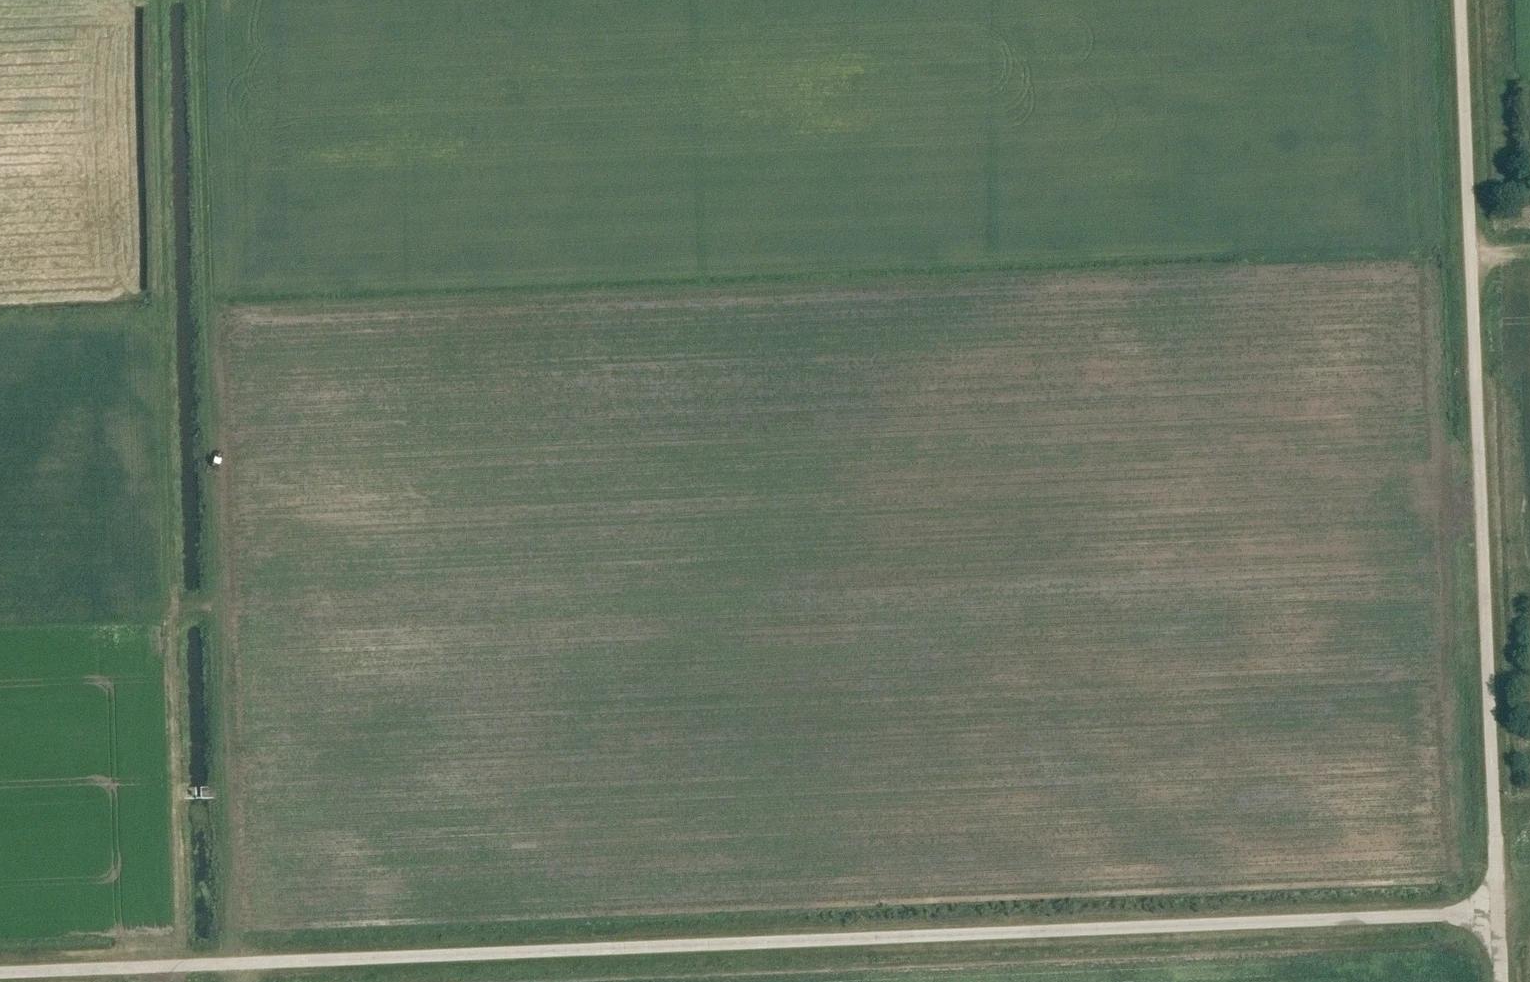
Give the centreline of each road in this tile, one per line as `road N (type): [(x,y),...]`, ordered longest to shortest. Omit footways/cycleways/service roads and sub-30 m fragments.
road 1 (track): [(0,977),(1497,912)]
road 2 (track): [(1497,912),(1460,0)]

